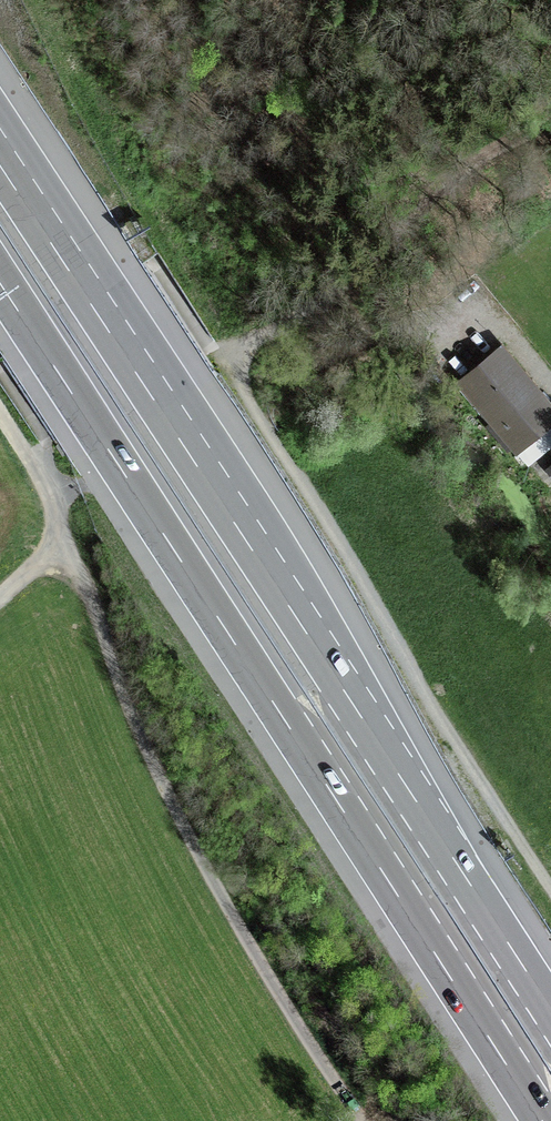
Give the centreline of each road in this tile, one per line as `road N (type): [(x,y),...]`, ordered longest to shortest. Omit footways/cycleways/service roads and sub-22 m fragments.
road 1 (motorway): [(550,1010),(0,166)]
road 2 (motorway): [(0,283),(542,1120)]
road 3 (unclassified): [(364,1120),(285,1003),(167,793),(51,500),(0,414)]
road 4 (track): [(550,122),(451,176),(292,320),(232,362)]

